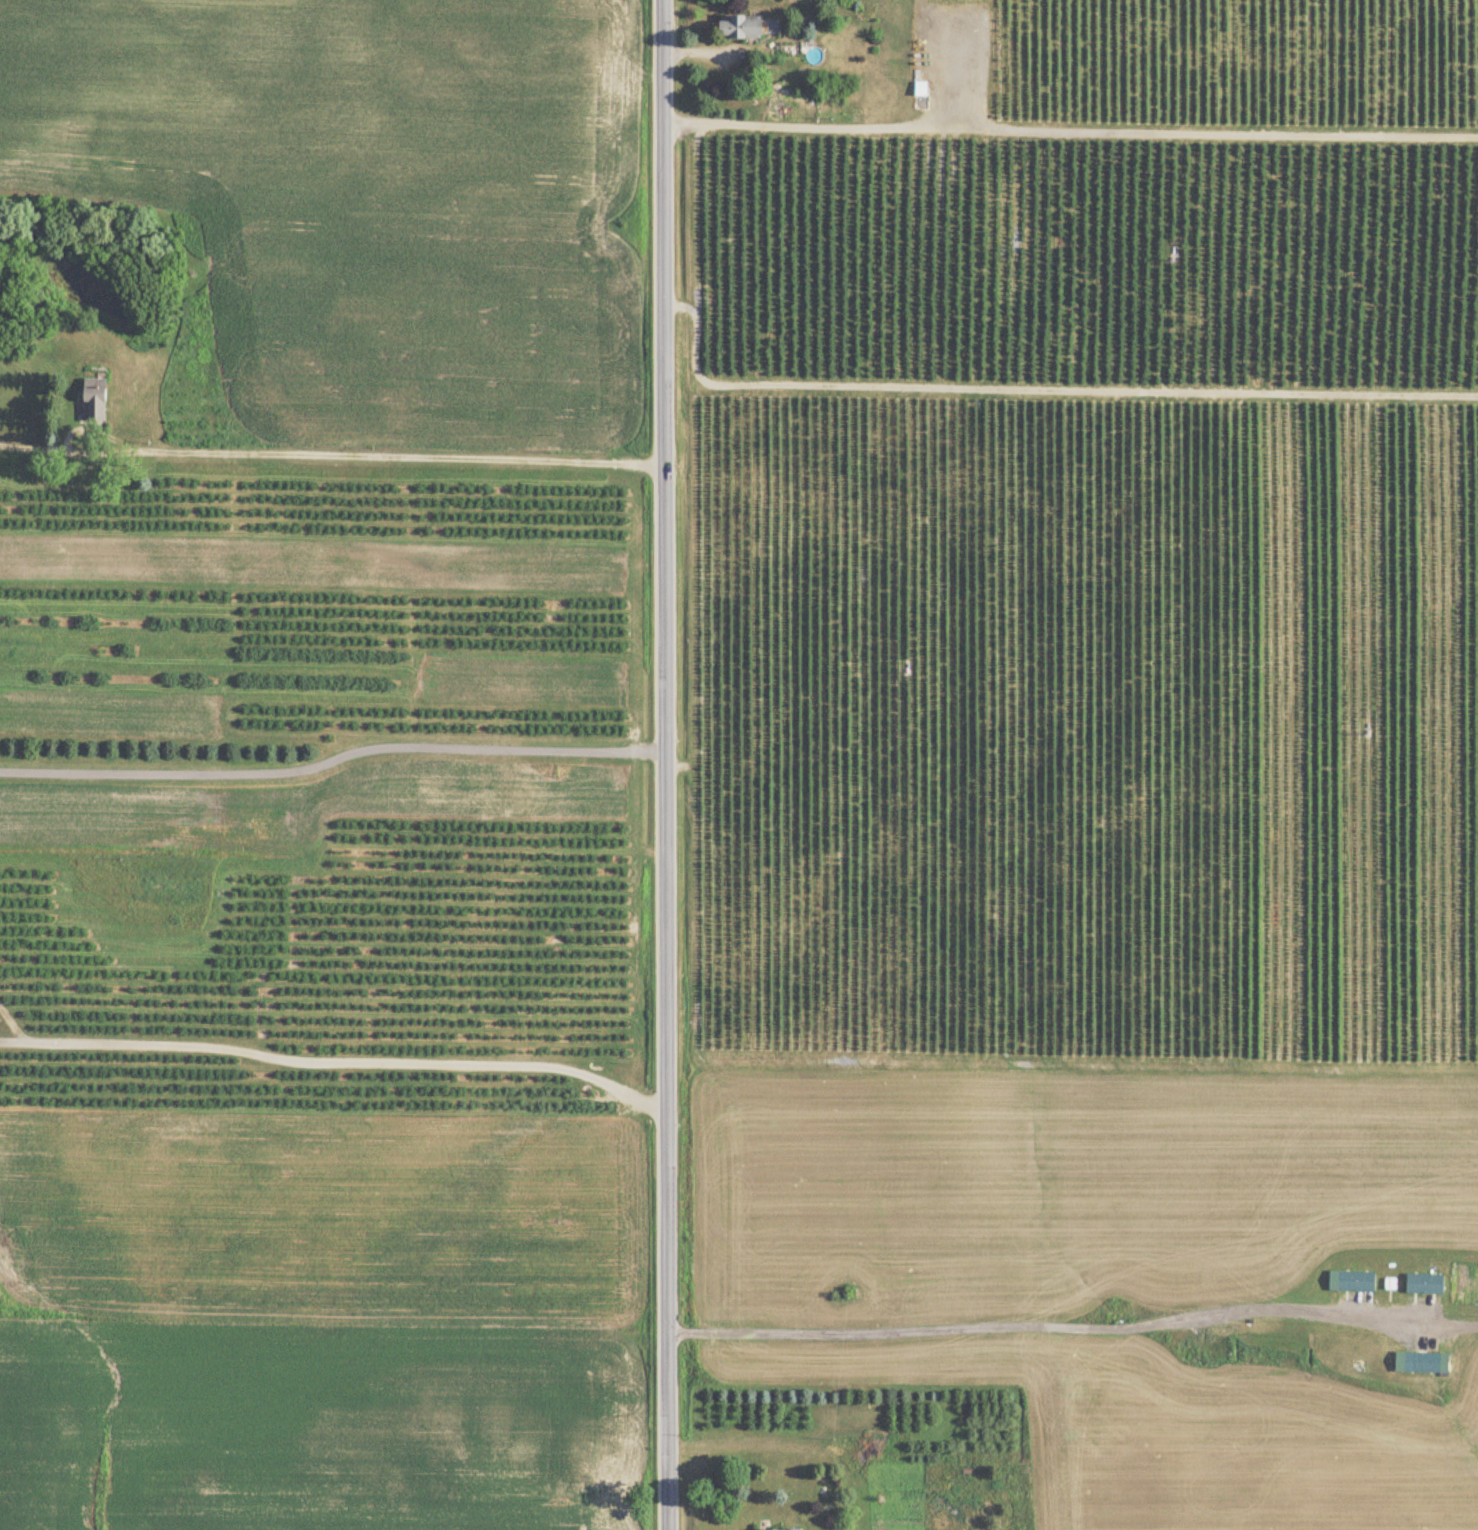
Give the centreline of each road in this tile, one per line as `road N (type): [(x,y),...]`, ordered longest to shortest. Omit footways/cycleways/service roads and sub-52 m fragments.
road 1 (residential): [(668,1529),(664,0)]
road 2 (residential): [(666,463),(80,454)]

